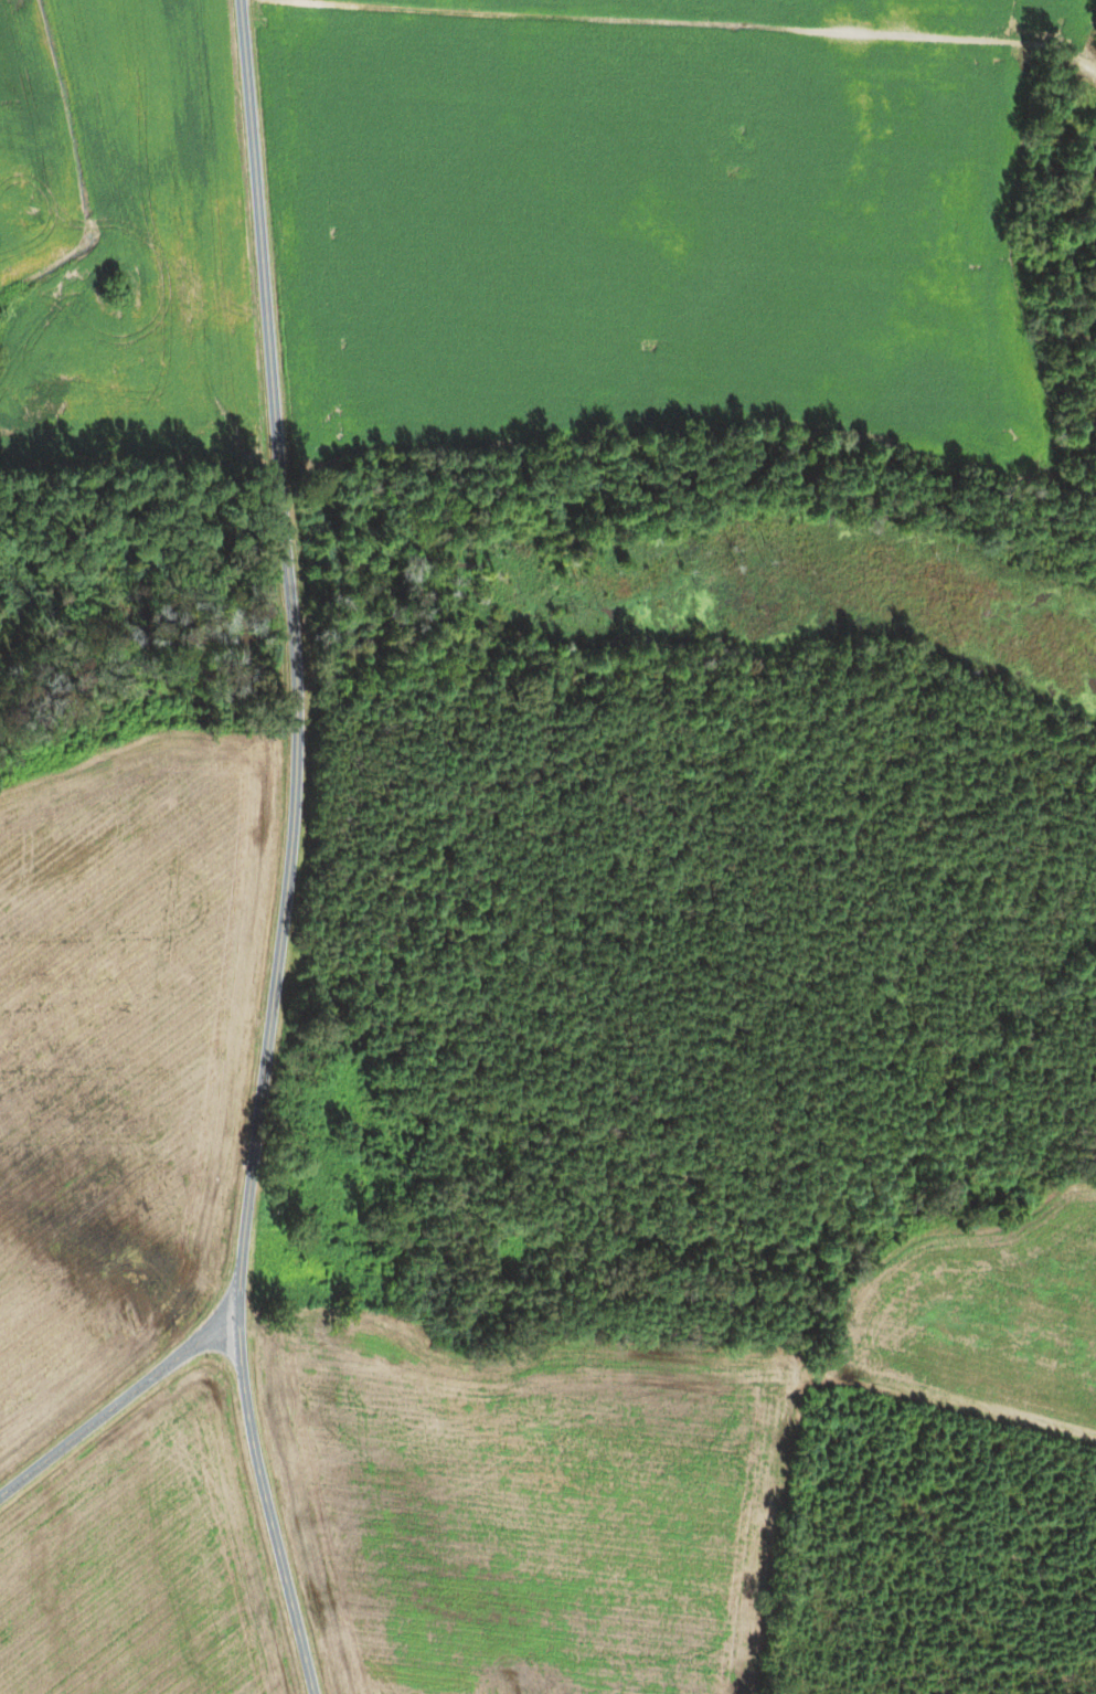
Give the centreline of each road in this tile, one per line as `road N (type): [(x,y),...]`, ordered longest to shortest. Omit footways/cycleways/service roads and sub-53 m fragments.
road 1 (residential): [(241,0),(298,731),(240,1322)]
road 2 (residential): [(314,1693),(256,1460),(240,1322)]
road 3 (residential): [(0,1496),(202,1338),(240,1322)]

